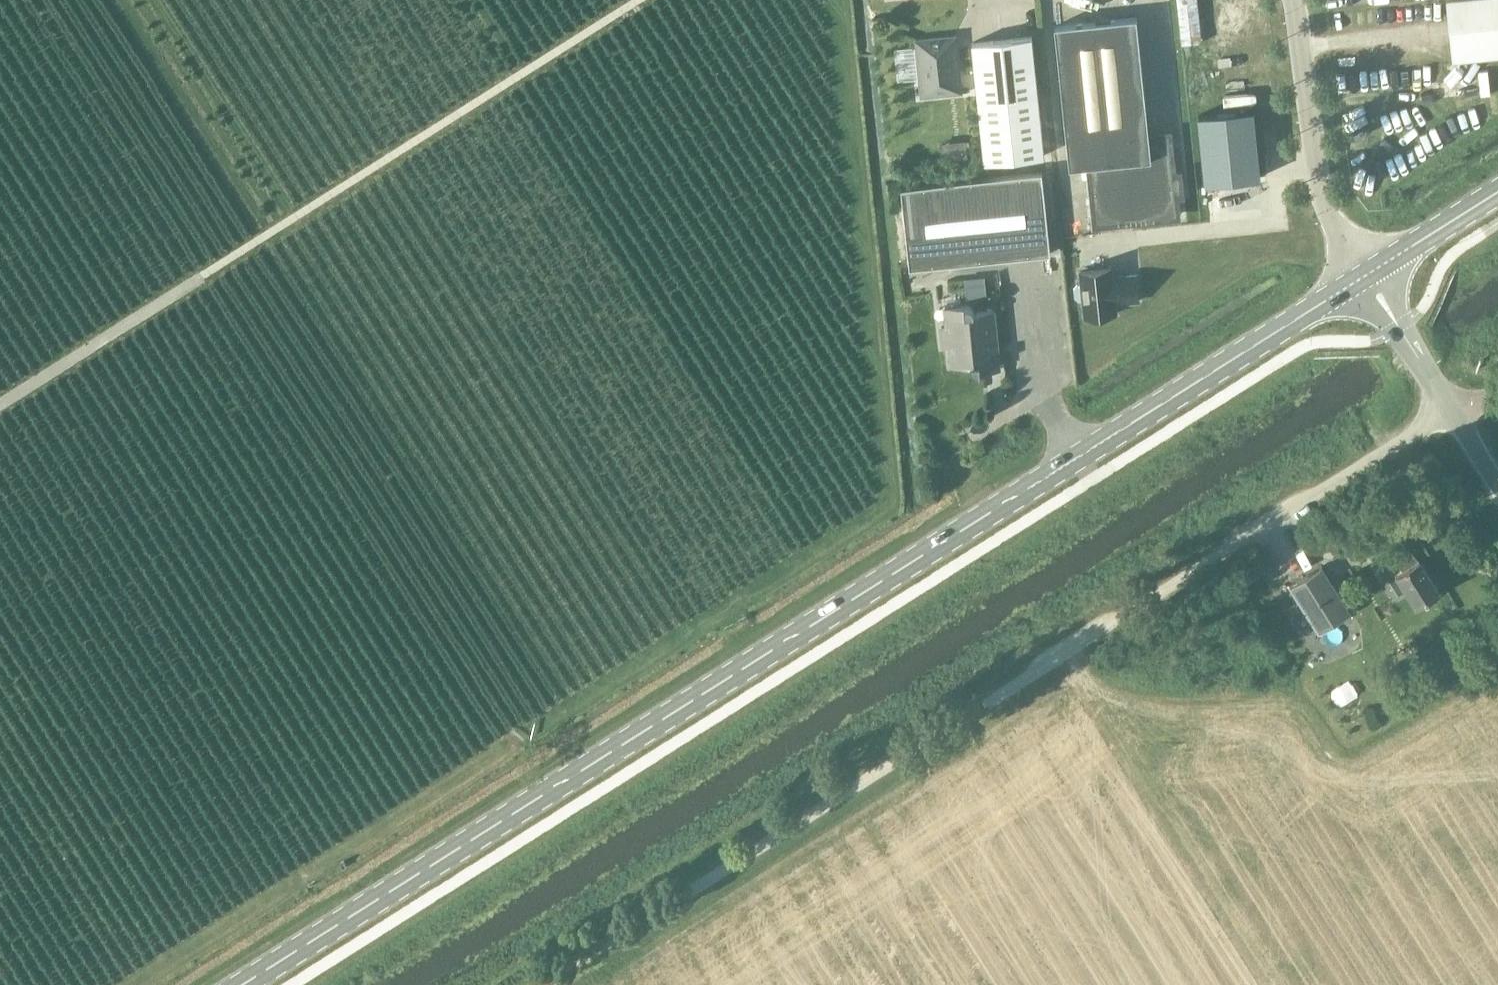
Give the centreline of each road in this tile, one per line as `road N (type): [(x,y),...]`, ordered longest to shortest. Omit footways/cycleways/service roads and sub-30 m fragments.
road 1 (secondary): [(243,984),(1356,283)]
road 2 (unclassified): [(1451,411),(546,982)]
road 3 (unclassified): [(1358,265),(1320,192),(1294,0)]
road 4 (secondary): [(1377,269),(1497,192)]

